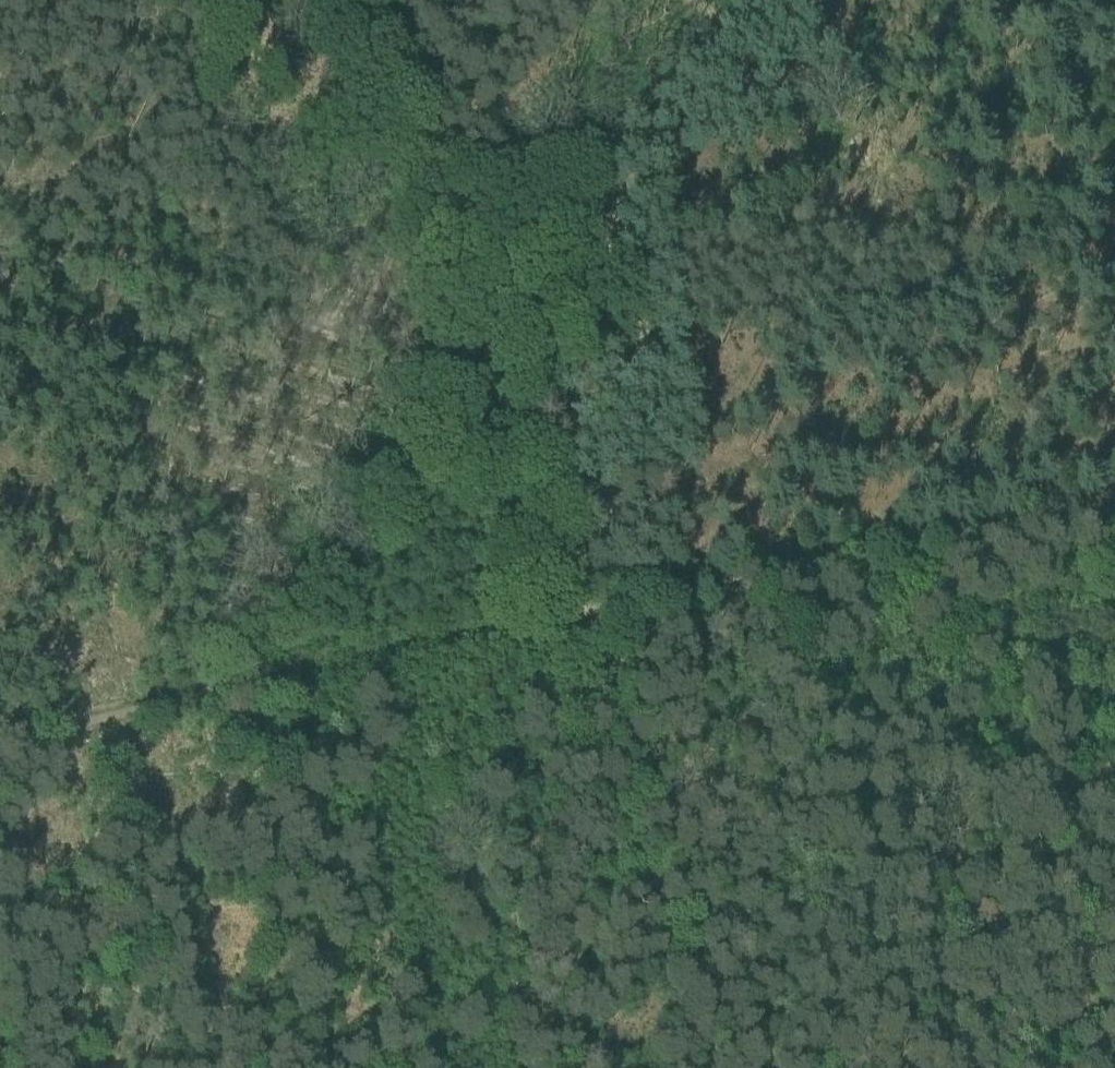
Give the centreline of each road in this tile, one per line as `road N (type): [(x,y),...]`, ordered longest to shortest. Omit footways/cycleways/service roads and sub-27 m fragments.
road 1 (track): [(562,619),(391,0)]
road 2 (track): [(0,743),(562,619)]
road 3 (track): [(562,619),(1114,500)]

